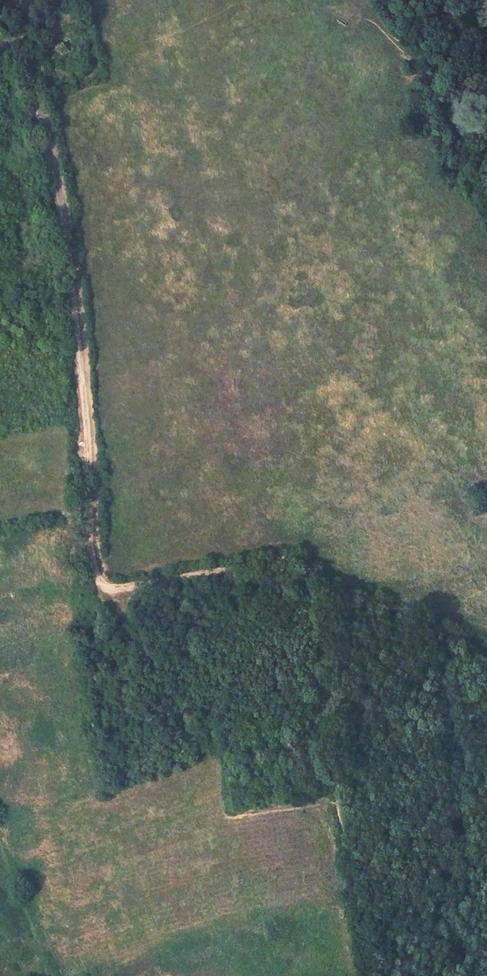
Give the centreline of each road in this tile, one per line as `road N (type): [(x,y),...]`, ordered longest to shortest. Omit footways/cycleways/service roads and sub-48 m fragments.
road 1 (track): [(63,0),(13,45),(36,83),(71,246),(100,584)]
road 2 (track): [(486,666),(441,627),(274,559),(205,575),(100,584)]

